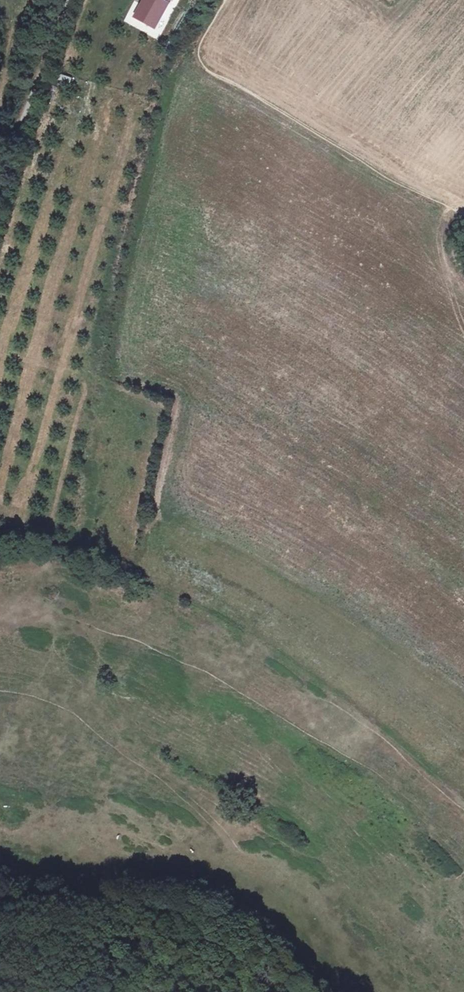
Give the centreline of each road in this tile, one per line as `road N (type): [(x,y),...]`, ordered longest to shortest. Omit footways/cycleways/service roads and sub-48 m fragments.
road 1 (track): [(0,895),(137,906),(191,920),(277,991)]
road 2 (unclassified): [(77,0),(0,189)]

